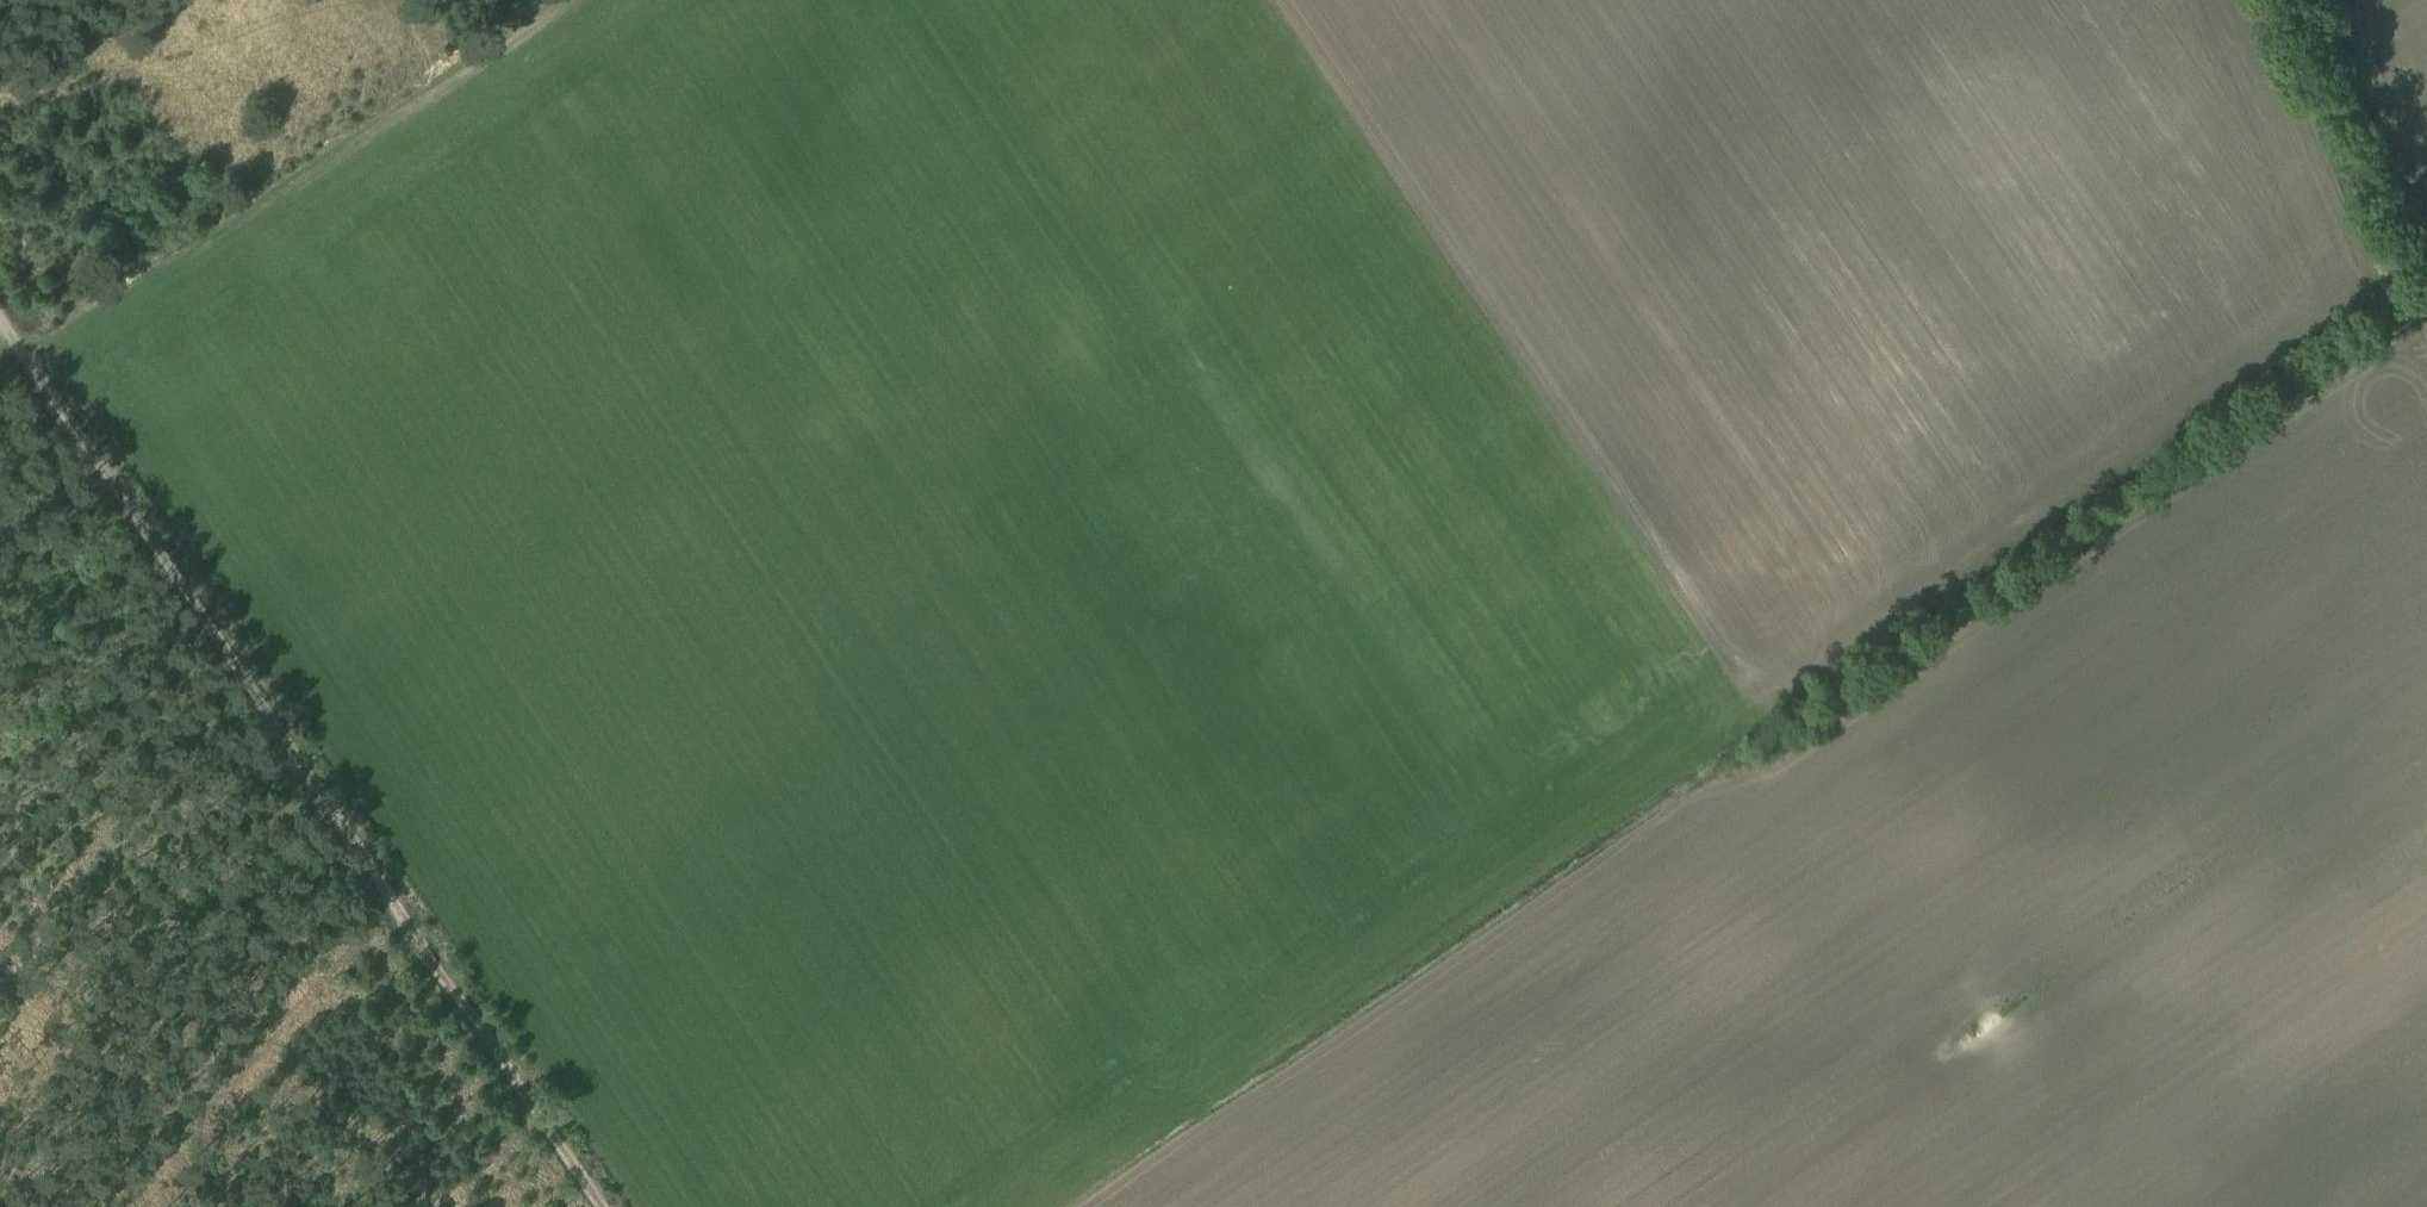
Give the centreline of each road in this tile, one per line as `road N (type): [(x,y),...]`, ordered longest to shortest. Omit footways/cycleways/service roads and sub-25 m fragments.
road 1 (track): [(5,334),(118,486),(600,1206)]
road 2 (track): [(388,892),(99,1206)]

